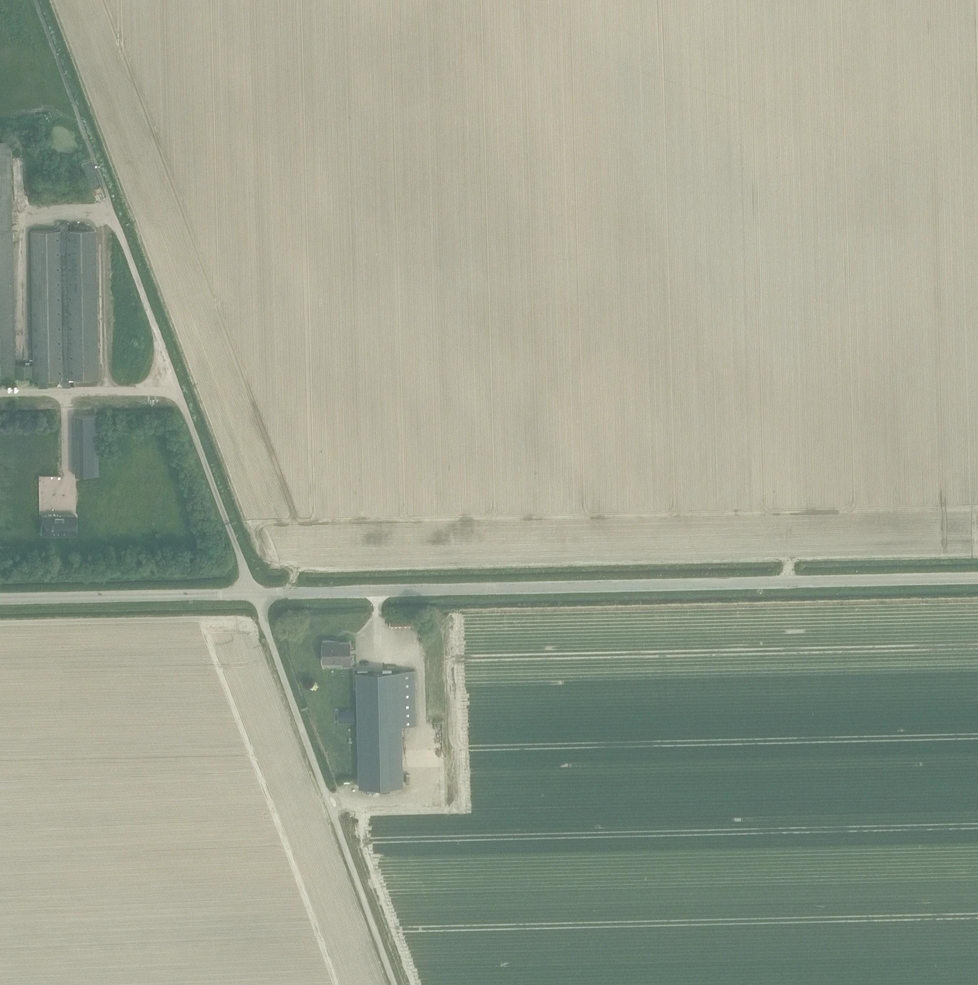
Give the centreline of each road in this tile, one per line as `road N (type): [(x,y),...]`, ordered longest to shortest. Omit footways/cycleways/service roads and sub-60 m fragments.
road 1 (tertiary): [(0,600),(977,577)]
road 2 (track): [(113,212),(35,0)]
road 3 (track): [(394,984),(327,800)]

